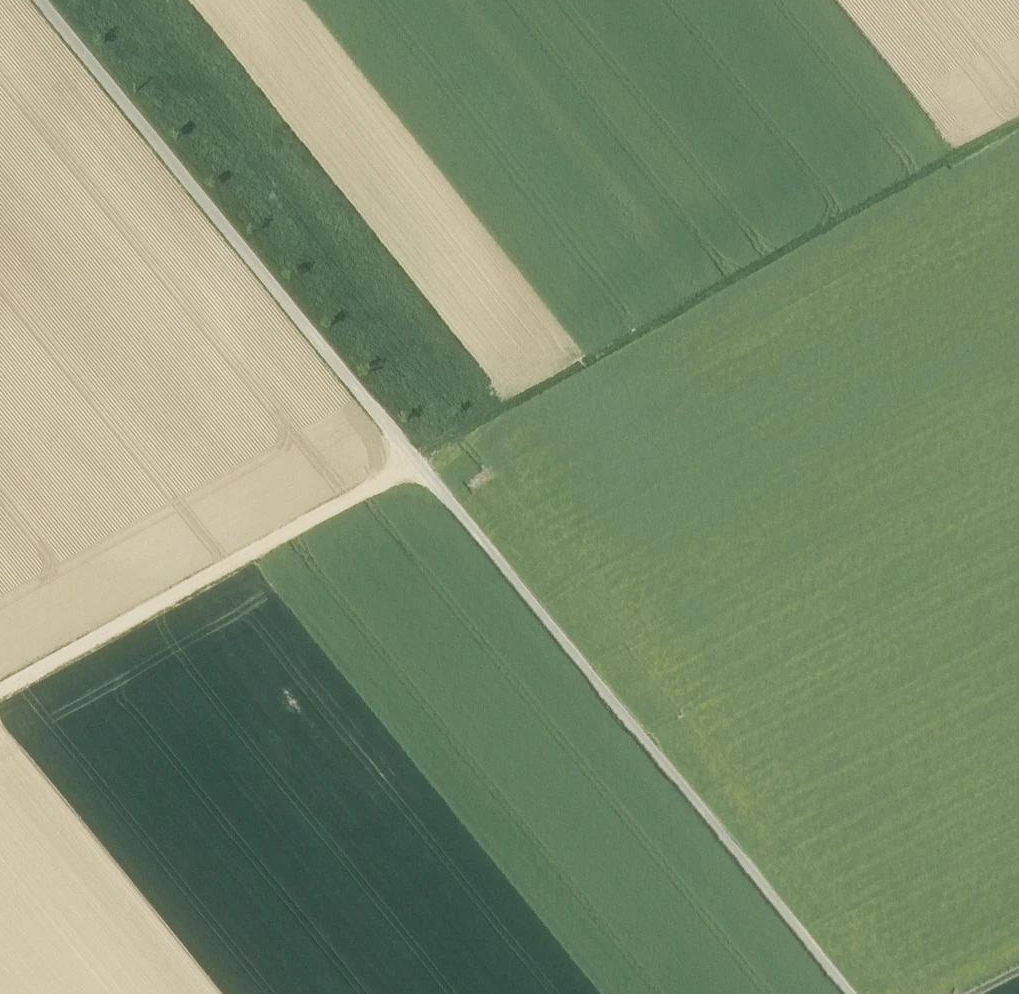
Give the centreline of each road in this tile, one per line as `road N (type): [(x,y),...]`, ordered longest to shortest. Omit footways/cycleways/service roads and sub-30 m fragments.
road 1 (track): [(853,993),(48,0)]
road 2 (track): [(1018,125),(416,462)]
road 3 (track): [(0,698),(416,462)]

